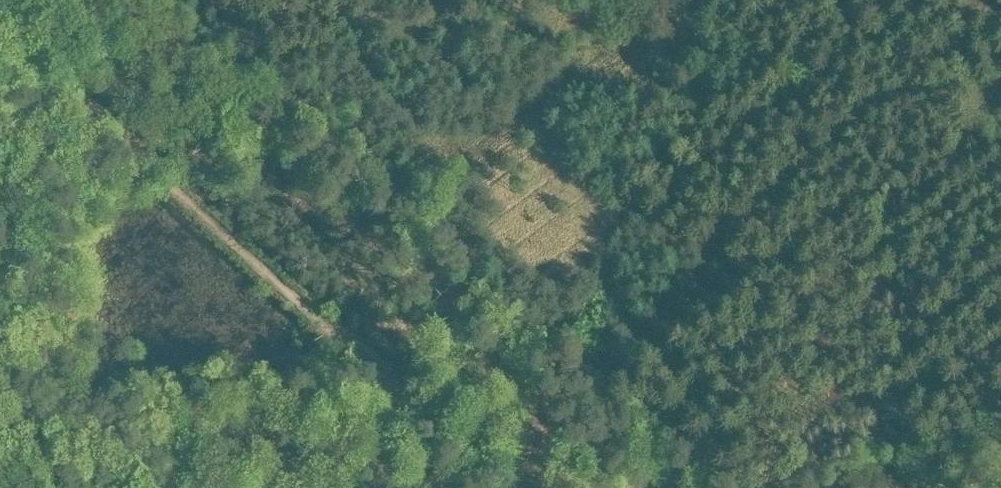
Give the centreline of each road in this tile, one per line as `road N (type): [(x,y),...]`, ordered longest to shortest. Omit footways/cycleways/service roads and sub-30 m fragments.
road 1 (track): [(500,487),(0,38)]

